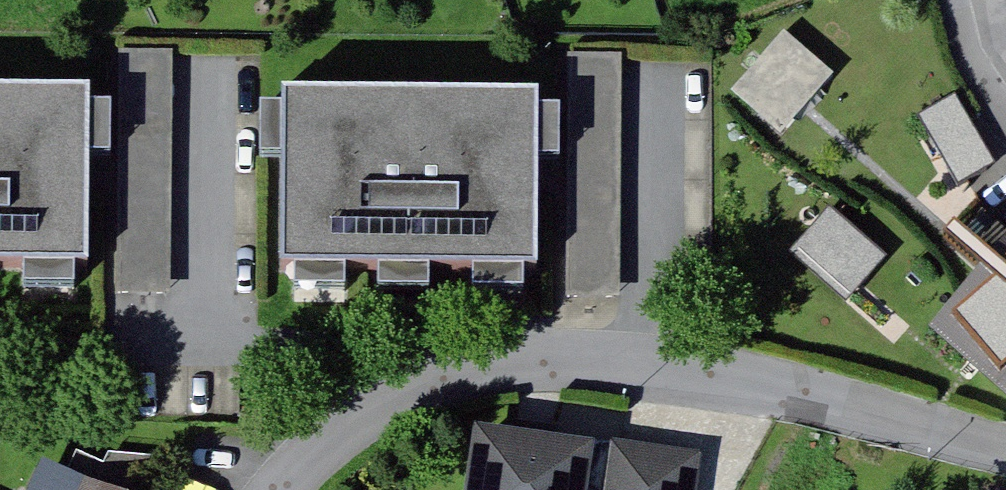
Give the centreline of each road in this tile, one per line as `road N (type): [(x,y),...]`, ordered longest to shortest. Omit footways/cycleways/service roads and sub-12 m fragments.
road 1 (residential): [(291,489),(360,422),(435,378),(517,361),(590,361),(777,383),(1005,442)]

